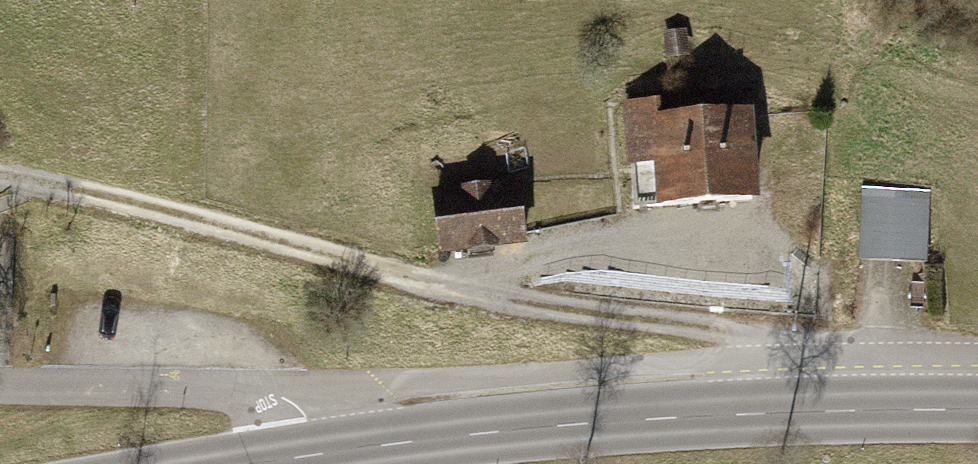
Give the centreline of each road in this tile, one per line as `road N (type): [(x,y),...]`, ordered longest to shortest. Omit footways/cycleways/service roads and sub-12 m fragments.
road 1 (track): [(833,413),(776,353),(636,318),(448,290),(131,203),(0,176)]
road 2 (primary): [(977,413),(596,425),(260,463)]
road 3 (track): [(727,234),(603,242),(535,257),(448,290)]

